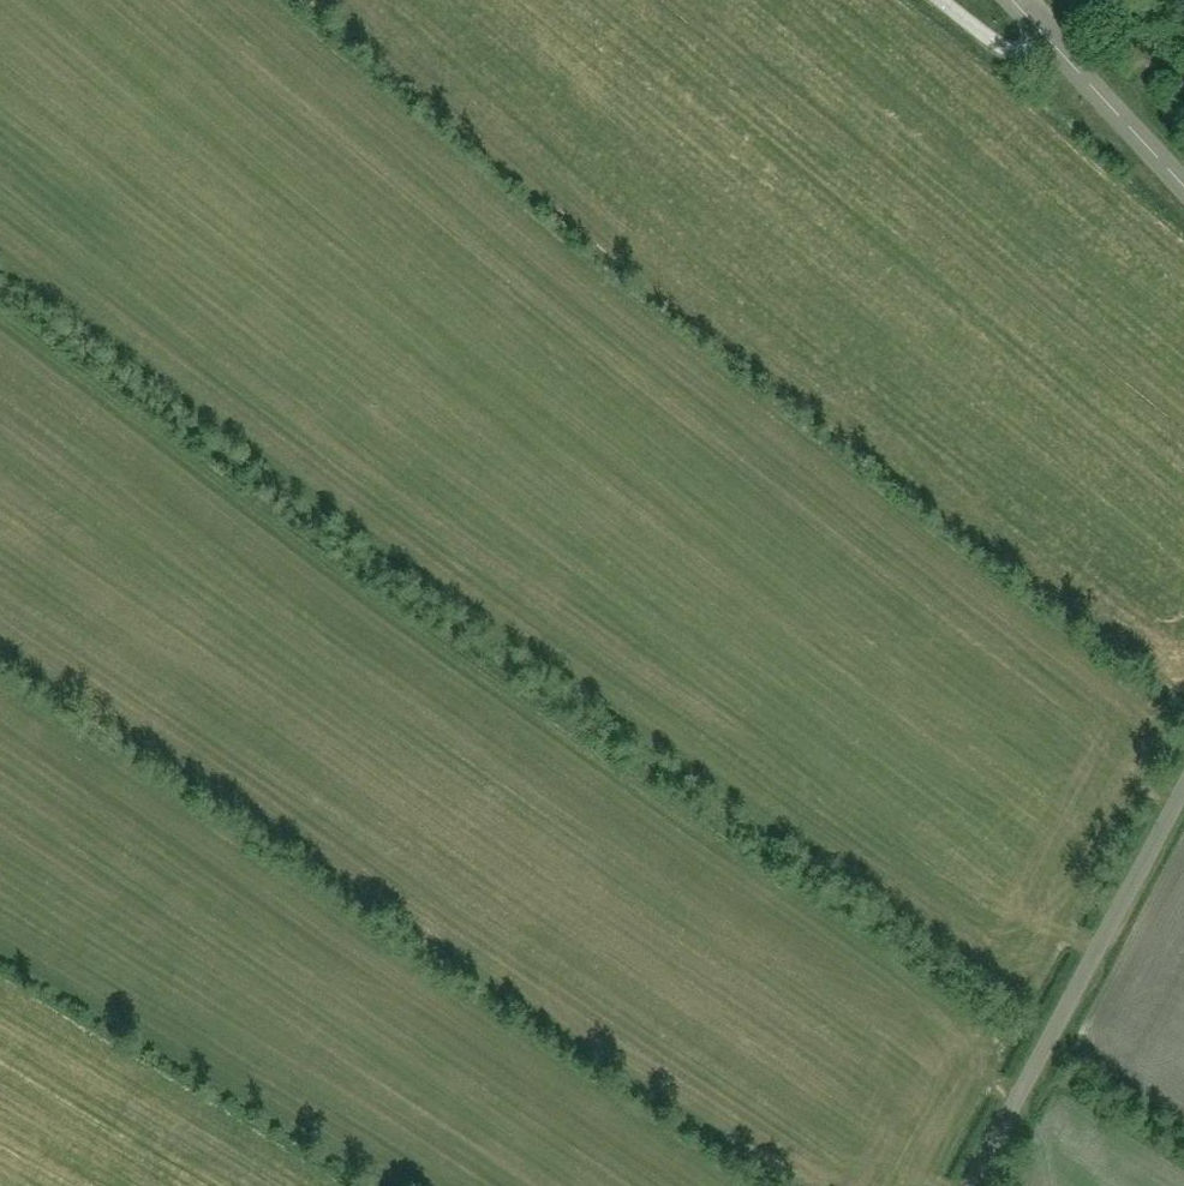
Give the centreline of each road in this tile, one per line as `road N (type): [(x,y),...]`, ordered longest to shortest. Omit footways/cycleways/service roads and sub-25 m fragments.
road 1 (unclassified): [(970,1185),(1183,789)]
road 2 (unclassified): [(1183,184),(1013,0)]

